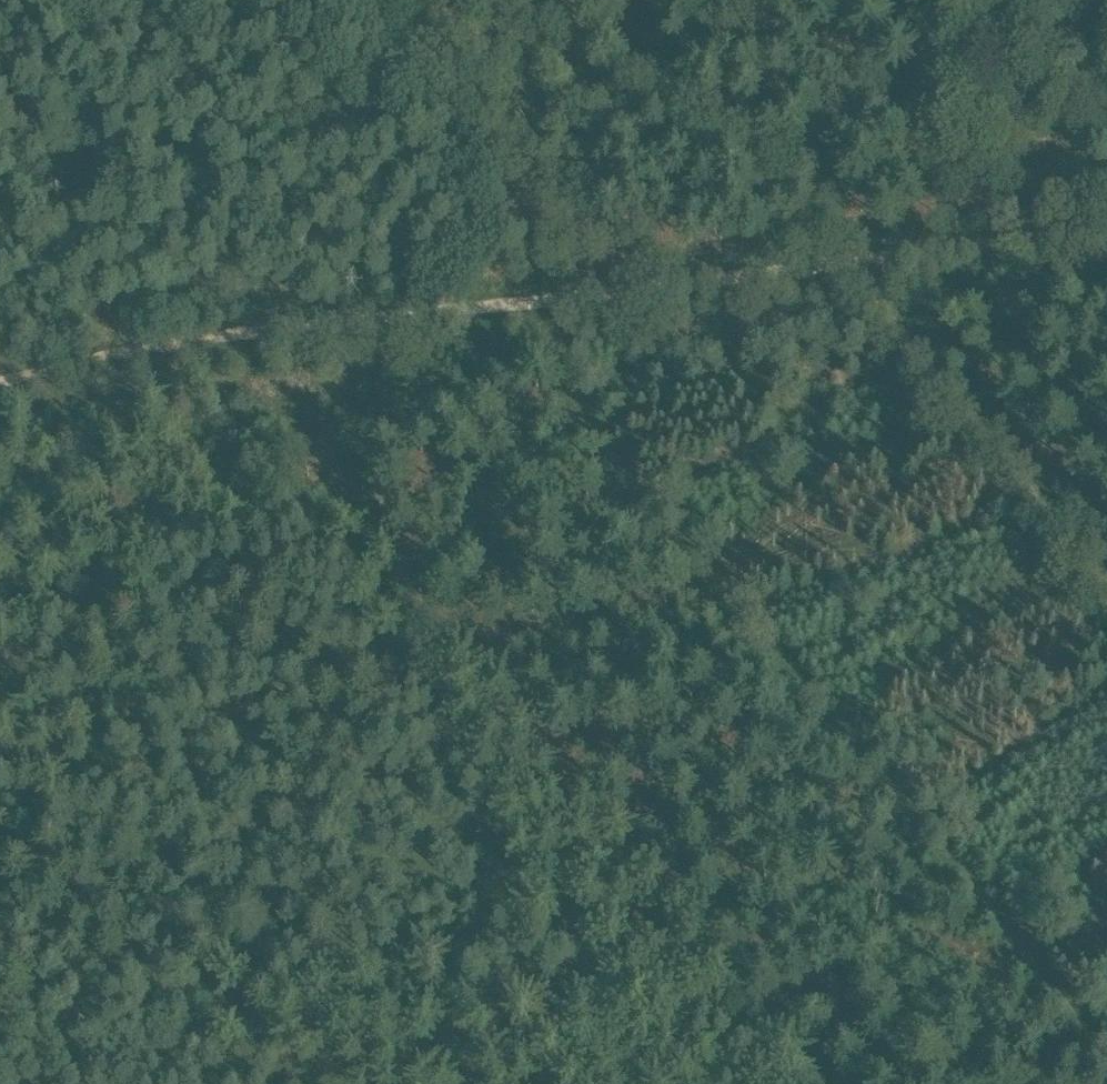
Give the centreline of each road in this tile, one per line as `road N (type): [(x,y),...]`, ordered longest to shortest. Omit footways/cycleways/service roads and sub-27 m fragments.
road 1 (track): [(0,382),(217,337),(1106,227)]
road 2 (track): [(1106,584),(878,312),(870,260)]

